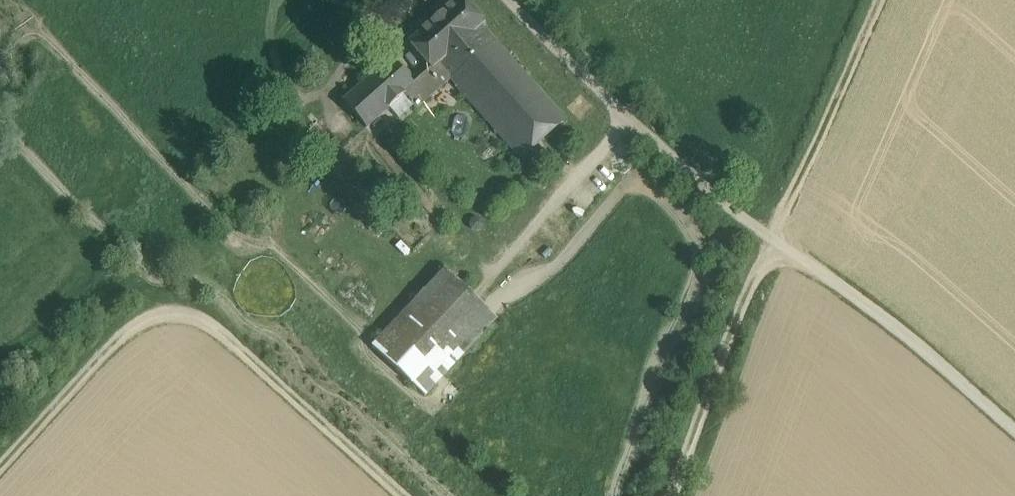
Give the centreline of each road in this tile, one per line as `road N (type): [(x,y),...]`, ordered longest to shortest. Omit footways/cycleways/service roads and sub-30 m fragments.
road 1 (unclassified): [(506,0),(709,191),(919,343),(1014,426)]
road 2 (track): [(0,470),(130,329),(196,315),(228,334),(405,495)]
road 3 (track): [(673,495),(772,238)]
road 4 (track): [(883,0),(772,238)]

